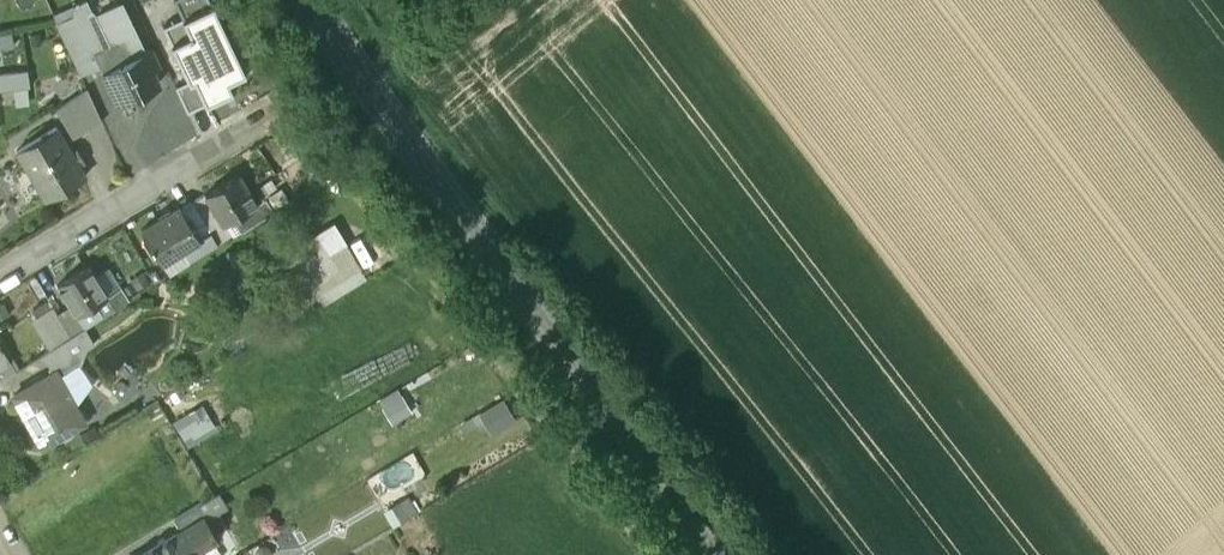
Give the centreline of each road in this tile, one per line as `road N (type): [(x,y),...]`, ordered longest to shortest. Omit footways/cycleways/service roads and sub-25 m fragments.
road 1 (tertiary): [(739,554),(466,217),(310,0)]
road 2 (residential): [(0,274),(309,90)]

